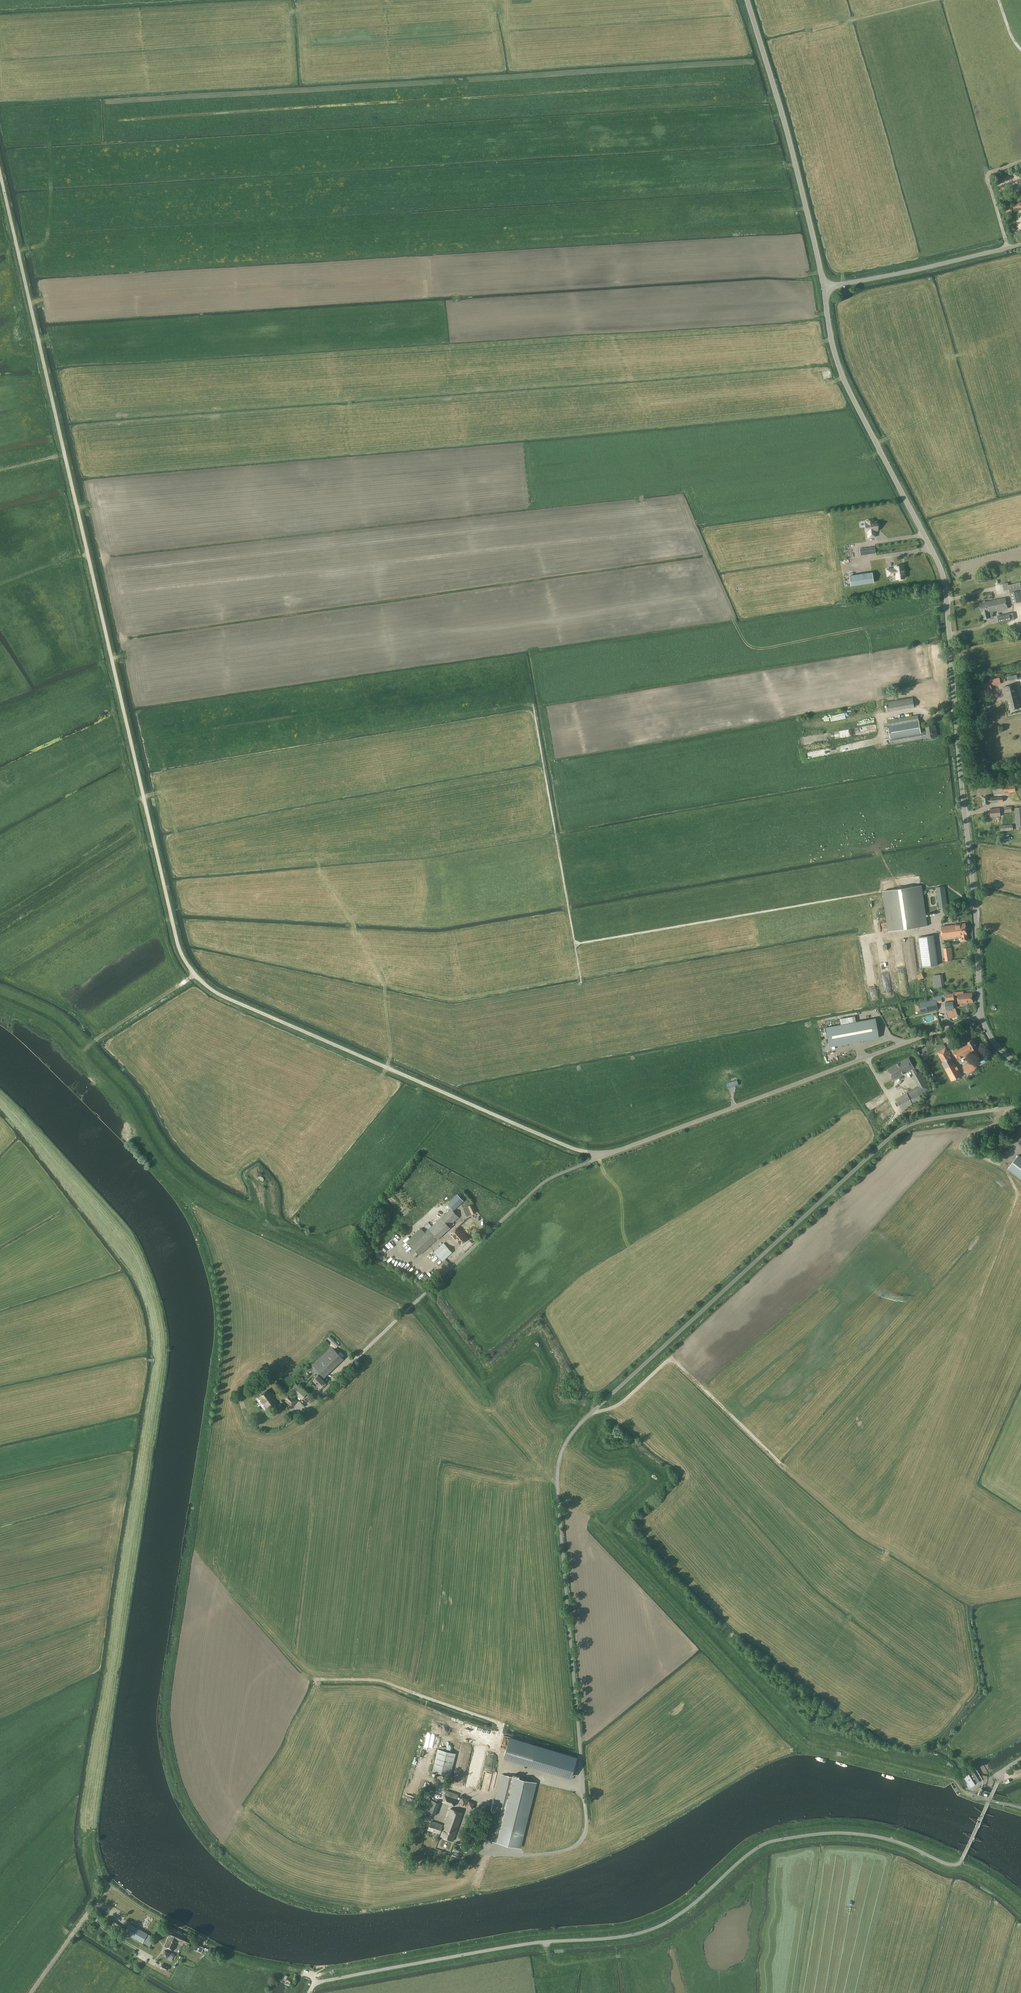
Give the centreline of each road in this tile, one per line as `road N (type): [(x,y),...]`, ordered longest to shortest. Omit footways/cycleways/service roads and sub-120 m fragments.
road 1 (unclassified): [(981,1015),(595,1153),(207,986),(176,936),(0,172)]
road 2 (unclassified): [(309,1992),(316,1983),(386,1969),(644,1932),(773,1841),(865,1835),(957,1864),(997,1783)]
road 3 (unclassified): [(824,288),(843,378),(944,580),(981,1015)]
road 4 (unclassified): [(602,1403),(897,1132),(929,1119),(1020,1107)]
road 5 (track): [(63,1033),(127,1100),(162,1160),(205,1196),(417,1301)]
road 6 (unclassified): [(747,0),(824,288)]
road 7 (track): [(784,1466),(671,1359),(620,1403),(593,1411)]
road 8 (track): [(506,1764),(500,1724),(384,1681),(306,1681)]
road 9 (track): [(319,862),(383,981),(390,1057),(382,1075)]
road 10 (track): [(593,278),(821,273)]
road 11 (unclassified): [(824,288),(1020,245)]
road 12 (track): [(215,493),(77,508)]
road 13 (track): [(82,1053),(195,974)]
road 14 (track): [(747,469),(881,453)]
road 15 (track): [(51,140),(49,231),(44,245),(18,250)]

